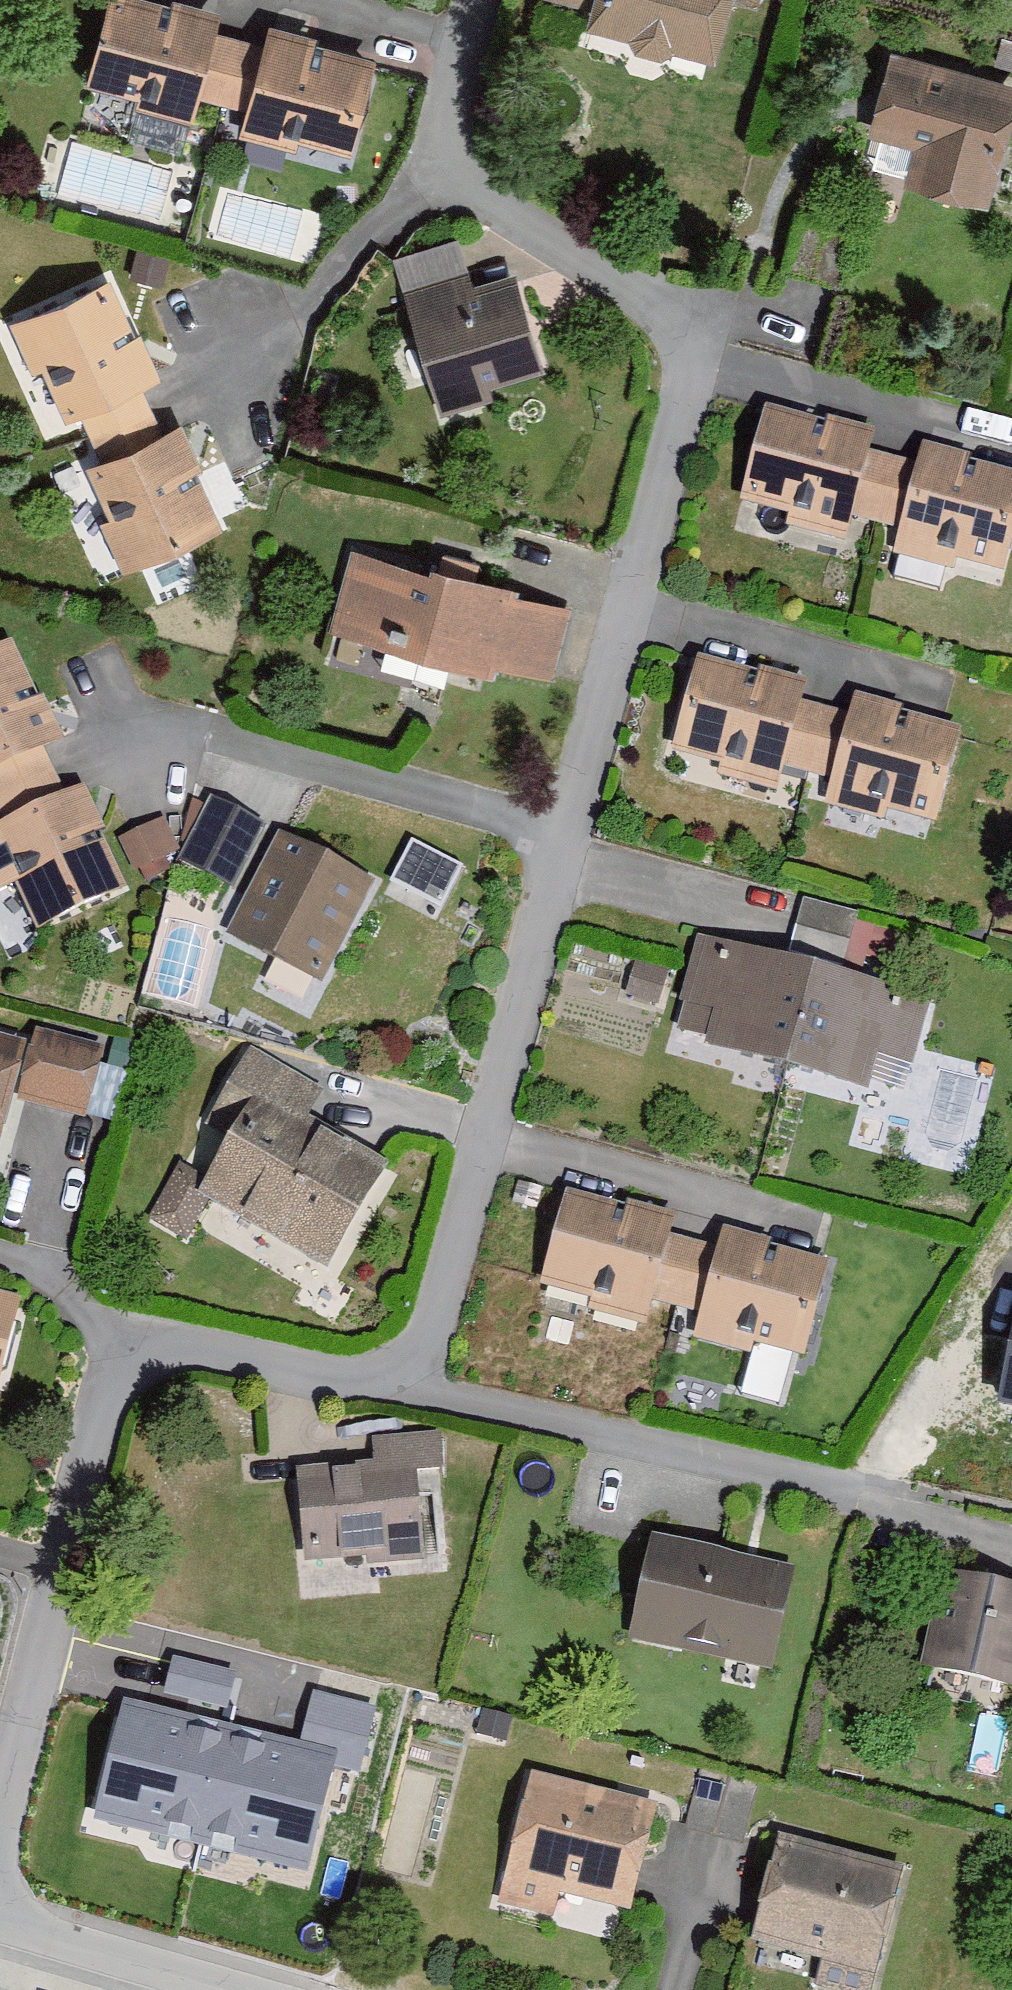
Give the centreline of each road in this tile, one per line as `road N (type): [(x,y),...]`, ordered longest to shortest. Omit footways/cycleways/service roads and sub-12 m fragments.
road 1 (residential): [(478,0),(443,136),(449,167),(484,203),(646,293),(675,327),(683,366),(432,1323),(405,1362),(340,1382),(187,1349),(151,1350),(126,1362),(101,1393),(0,1800)]
road 2 (residential): [(0,1930),(219,1989)]

